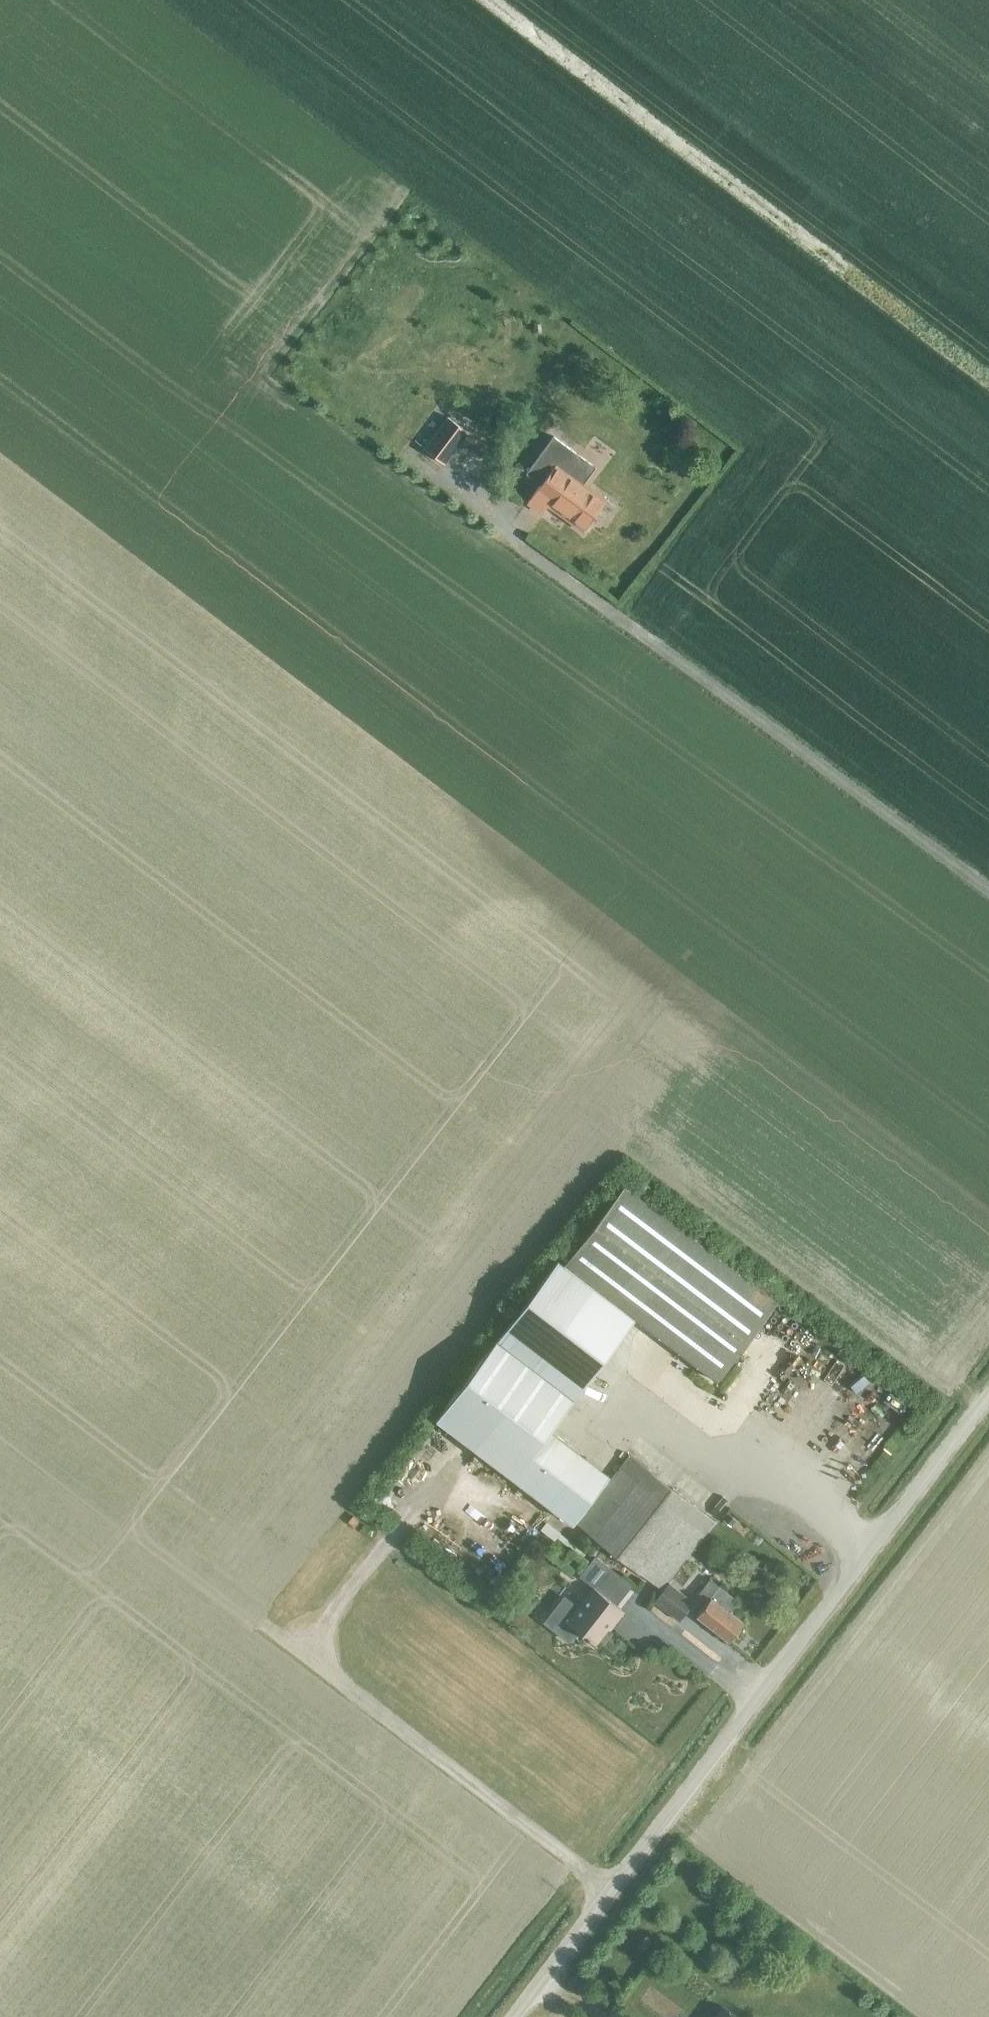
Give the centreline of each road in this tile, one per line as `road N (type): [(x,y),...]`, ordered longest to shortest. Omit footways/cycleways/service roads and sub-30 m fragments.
road 1 (unclassified): [(514,2016),(988,1395)]

